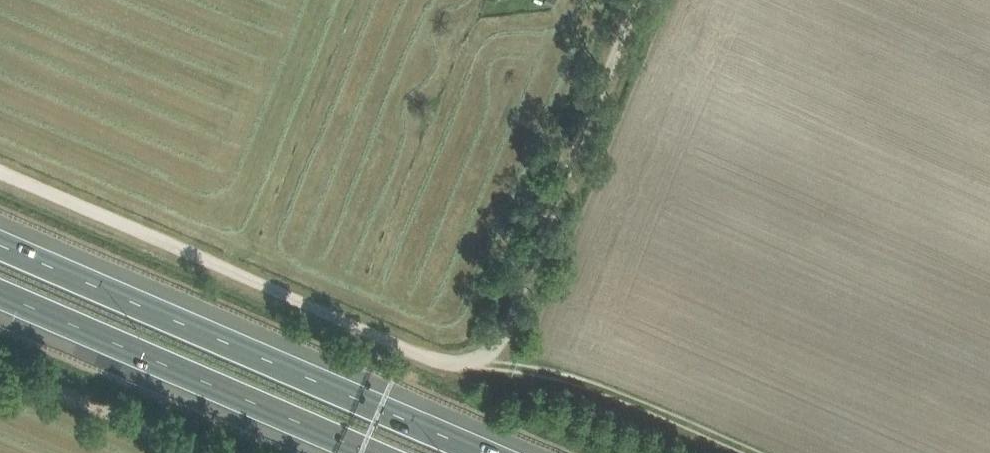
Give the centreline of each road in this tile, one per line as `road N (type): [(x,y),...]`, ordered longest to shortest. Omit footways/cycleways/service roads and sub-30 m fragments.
road 1 (motorway): [(491,452),(0,239)]
road 2 (track): [(472,385),(0,179)]
road 3 (track): [(472,385),(629,0)]
road 4 (motorway): [(0,292),(374,452)]
road 5 (track): [(0,353),(239,452)]

